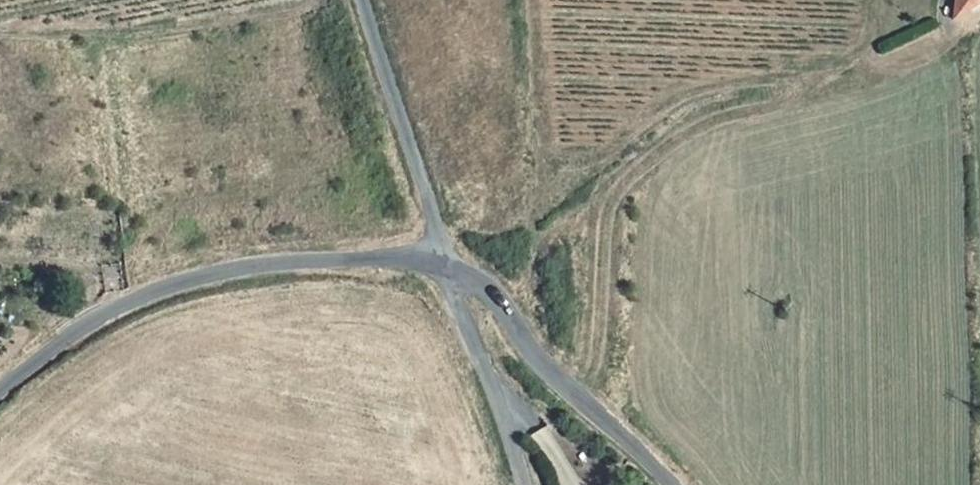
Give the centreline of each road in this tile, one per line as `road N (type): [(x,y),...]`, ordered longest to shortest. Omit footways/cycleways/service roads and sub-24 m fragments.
road 1 (track): [(579,397),(609,207),(636,167),(696,111),(877,68),(979,15)]
road 2 (unclassified): [(0,395),(125,303),(224,272),(386,258),(443,263)]
road 3 (unclassified): [(443,263),(494,294),(533,361),(674,484)]
road 4 (unclassified): [(443,263),(362,0)]
road 5 (unclassified): [(523,484),(443,263)]

